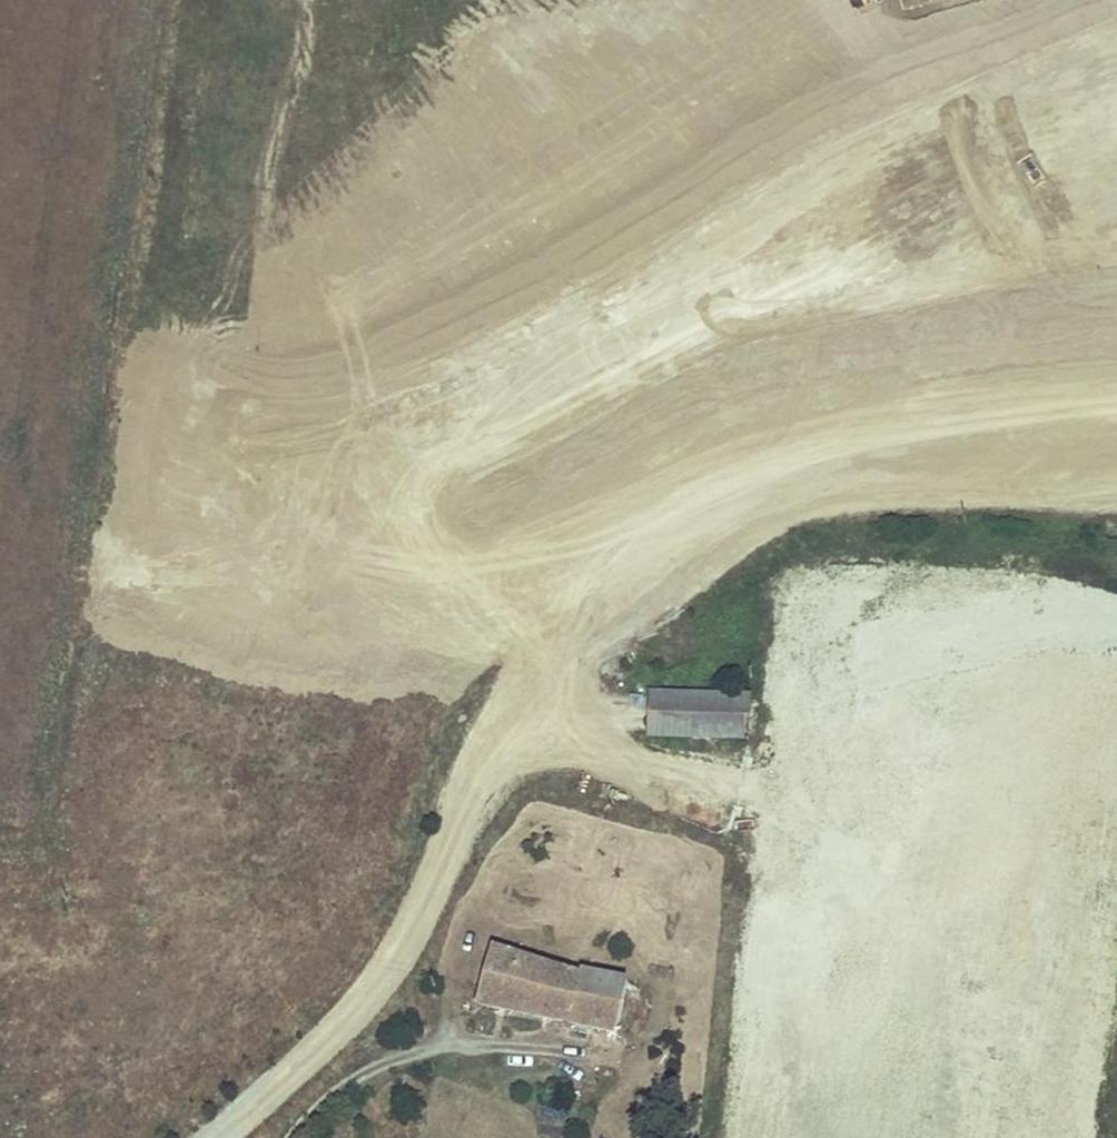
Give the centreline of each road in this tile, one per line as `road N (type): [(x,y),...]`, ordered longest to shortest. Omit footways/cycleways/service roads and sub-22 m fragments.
road 1 (track): [(224,1137),(384,989),(500,711),(702,539),(789,504),(1116,499)]

